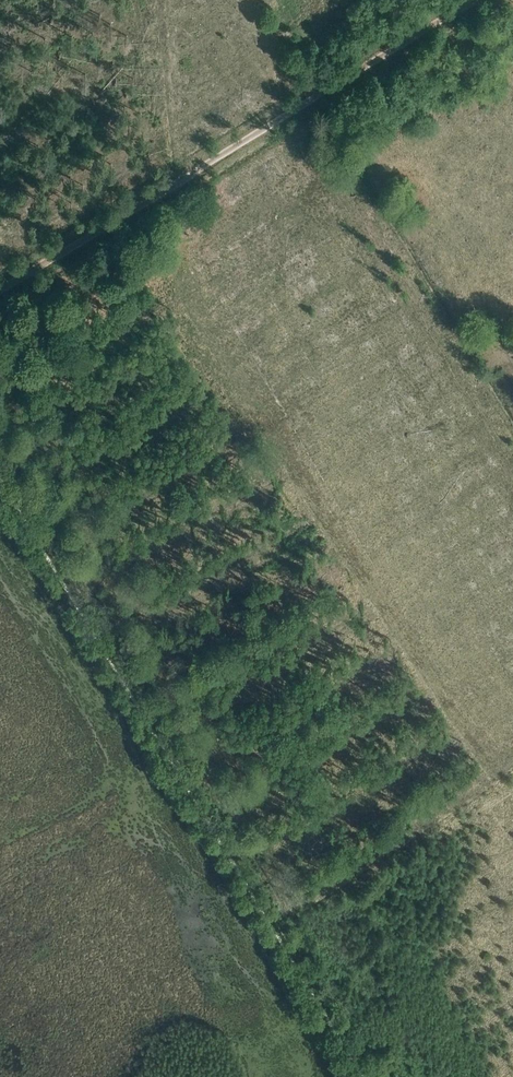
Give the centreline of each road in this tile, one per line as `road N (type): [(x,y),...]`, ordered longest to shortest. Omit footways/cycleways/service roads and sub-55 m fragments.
road 1 (track): [(0,465),(371,1076)]
road 2 (track): [(0,290),(475,0)]

